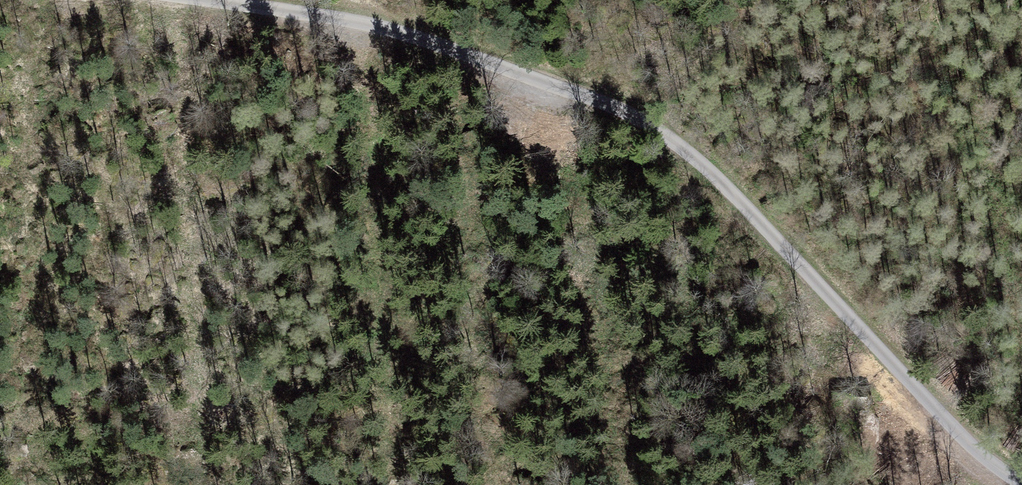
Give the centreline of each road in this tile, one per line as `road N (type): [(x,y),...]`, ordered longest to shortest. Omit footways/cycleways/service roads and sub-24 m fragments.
road 1 (unclassified): [(236,0),(355,17),(628,112),(719,172),(957,407),(1021,452)]
road 2 (track): [(0,449),(479,227),(657,131)]

